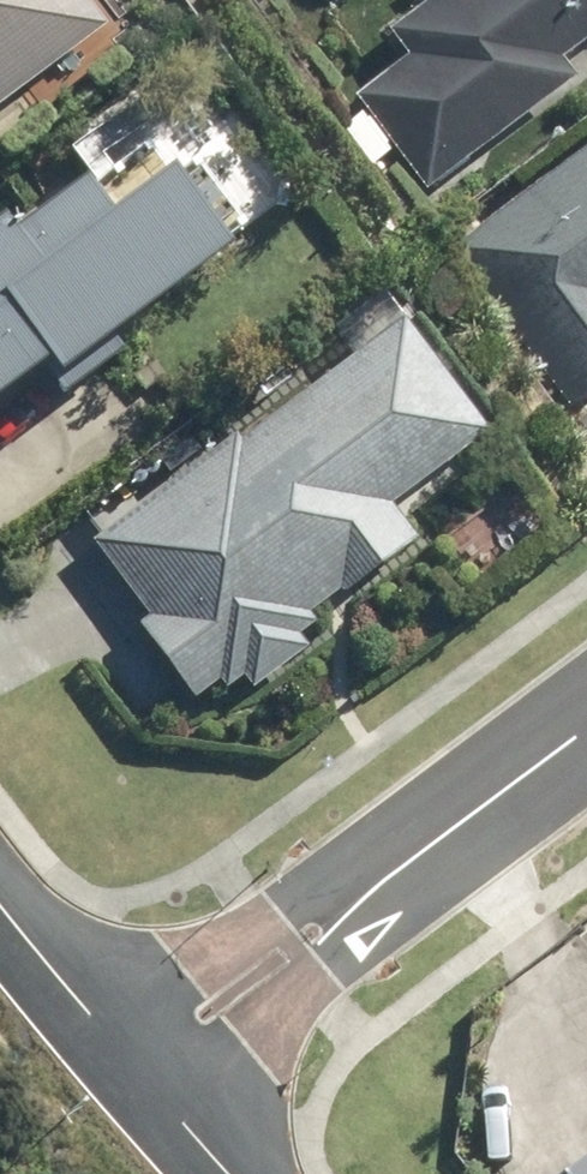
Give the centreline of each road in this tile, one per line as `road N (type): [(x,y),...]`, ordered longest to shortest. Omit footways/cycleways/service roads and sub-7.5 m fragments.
road 1 (residential): [(127,1060),(586,703)]
road 2 (residential): [(0,910),(127,1060)]
road 3 (residential): [(127,1060),(230,1173)]

